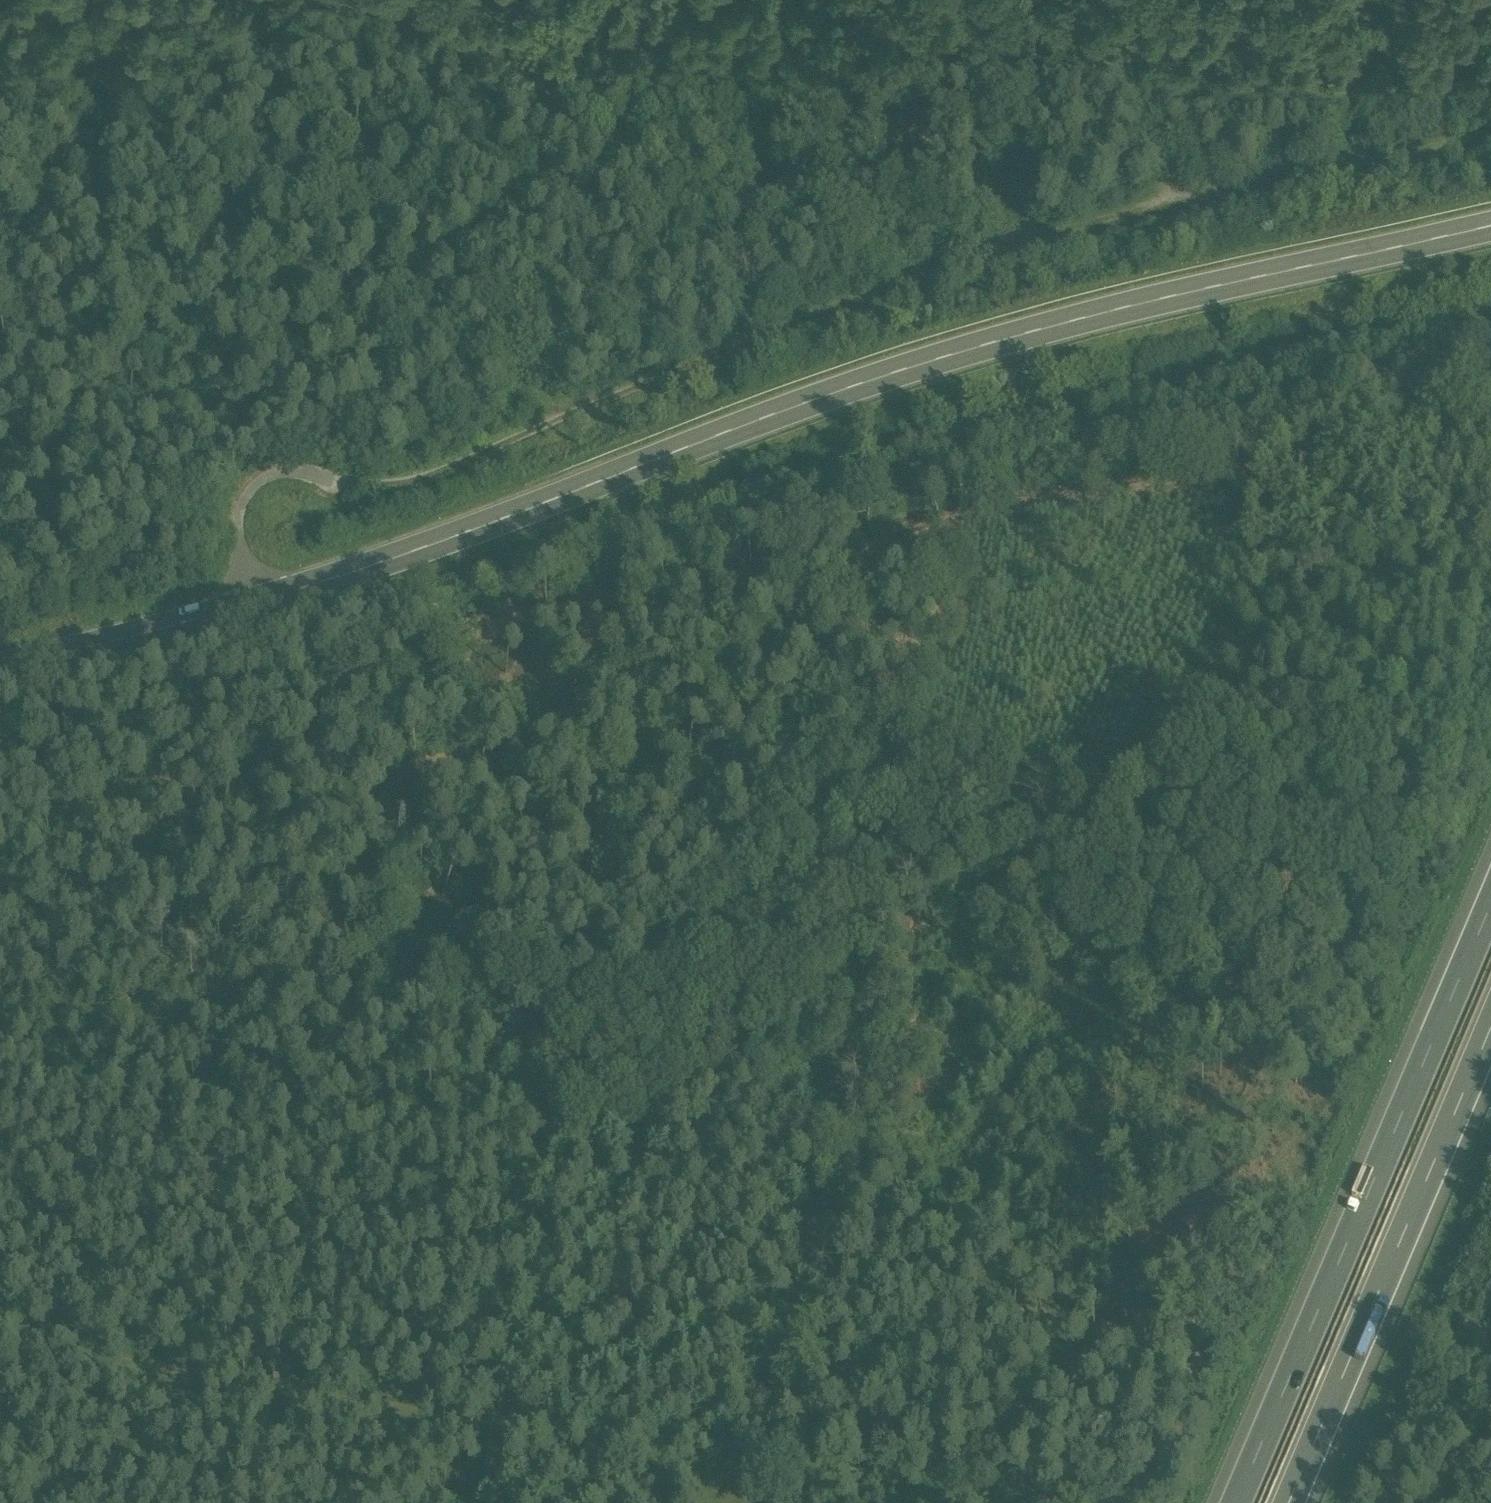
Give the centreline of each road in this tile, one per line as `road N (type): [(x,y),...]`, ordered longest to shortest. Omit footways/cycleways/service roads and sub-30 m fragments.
road 1 (secondary): [(0,666),(260,601),(854,391),(1051,332),(1490,232)]
road 2 (track): [(260,601),(239,546),(239,503),(261,475),(295,466),(334,482),(379,483),(444,464),(779,322),(1156,200)]
road 3 (motorway): [(1490,870),(1223,1502)]
road 4 (motorway): [(1294,1502),(1490,1043)]

